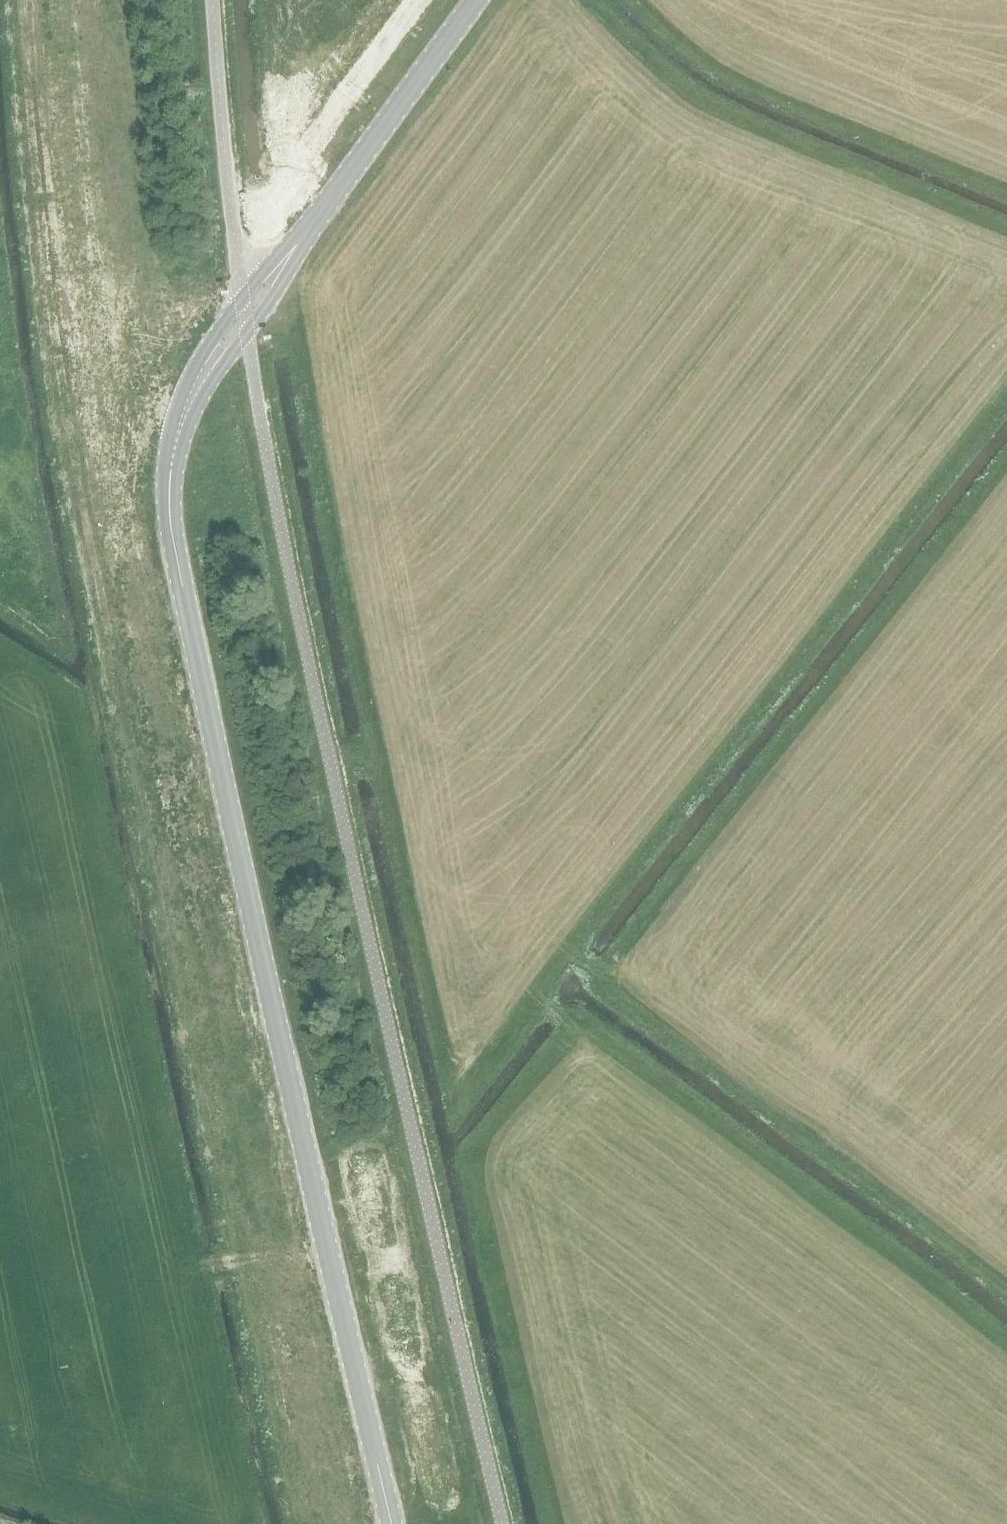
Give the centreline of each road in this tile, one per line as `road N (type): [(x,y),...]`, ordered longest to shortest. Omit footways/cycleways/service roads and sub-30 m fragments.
road 1 (tertiary): [(181,423),(169,513),(178,570),(391,1523)]
road 2 (tertiary): [(293,249),(435,55)]
road 3 (tertiary): [(293,249),(259,276),(194,369),(182,418)]
road 4 (tertiary): [(182,418),(276,294),(293,249)]
road 5 (unclassified): [(181,423),(0,392)]
road 6 (tertiary): [(435,55),(552,0)]

